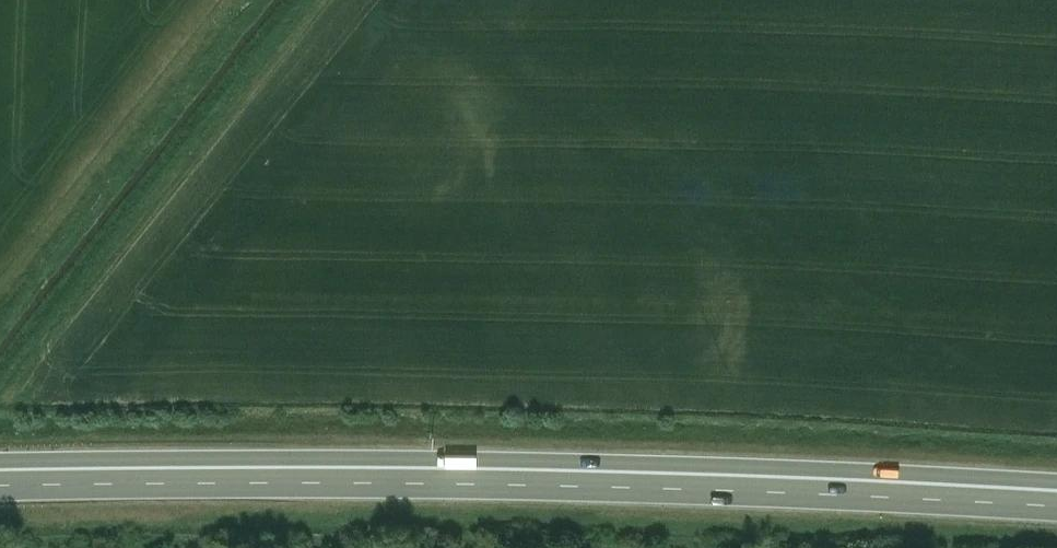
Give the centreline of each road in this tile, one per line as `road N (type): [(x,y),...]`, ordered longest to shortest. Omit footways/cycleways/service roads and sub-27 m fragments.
road 1 (trunk): [(0,491),(247,483),(1056,511)]
road 2 (trunk): [(1056,484),(841,472),(248,462),(0,469)]

